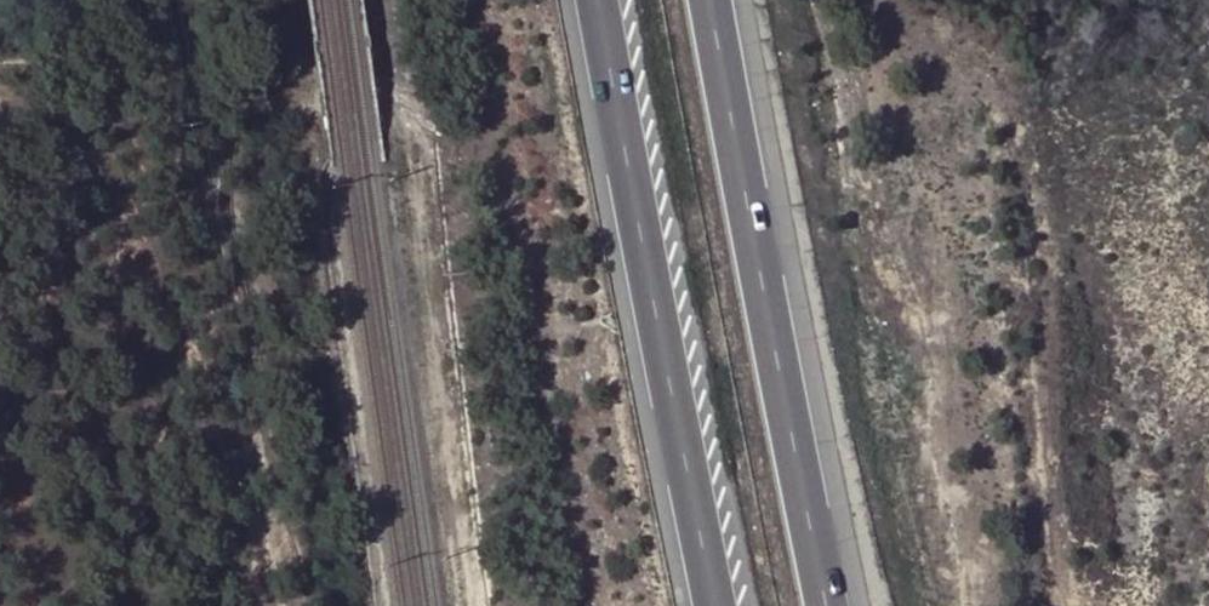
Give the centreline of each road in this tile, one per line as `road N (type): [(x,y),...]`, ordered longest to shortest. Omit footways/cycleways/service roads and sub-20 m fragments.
road 1 (motorway): [(593,0),(714,605)]
road 2 (motorway): [(827,605),(712,0)]

